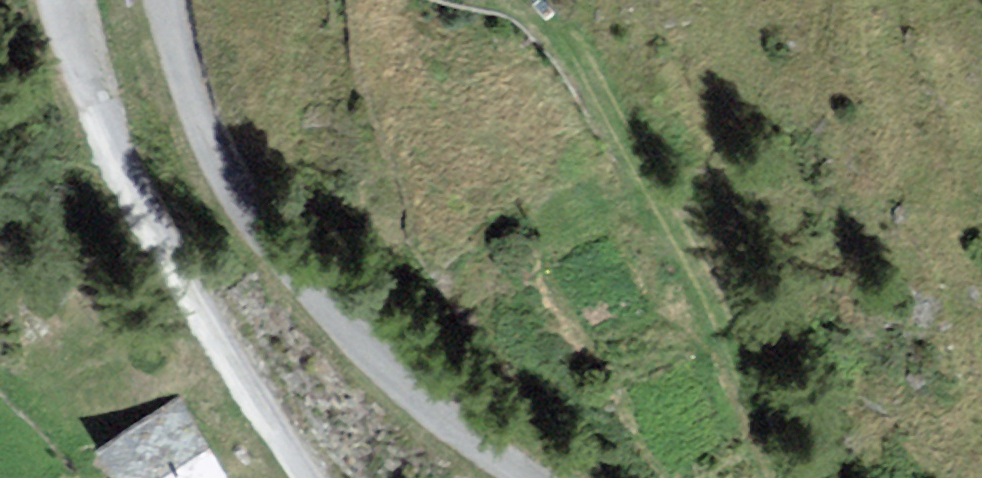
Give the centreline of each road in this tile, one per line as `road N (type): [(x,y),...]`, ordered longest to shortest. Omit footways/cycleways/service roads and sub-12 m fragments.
road 1 (track): [(182,0),(197,104),(264,229),(364,352),(549,477)]
road 2 (track): [(318,477),(196,287),(87,77),(65,0)]
road 3 (track): [(527,30),(598,95),(654,178),(716,290),(786,477)]

